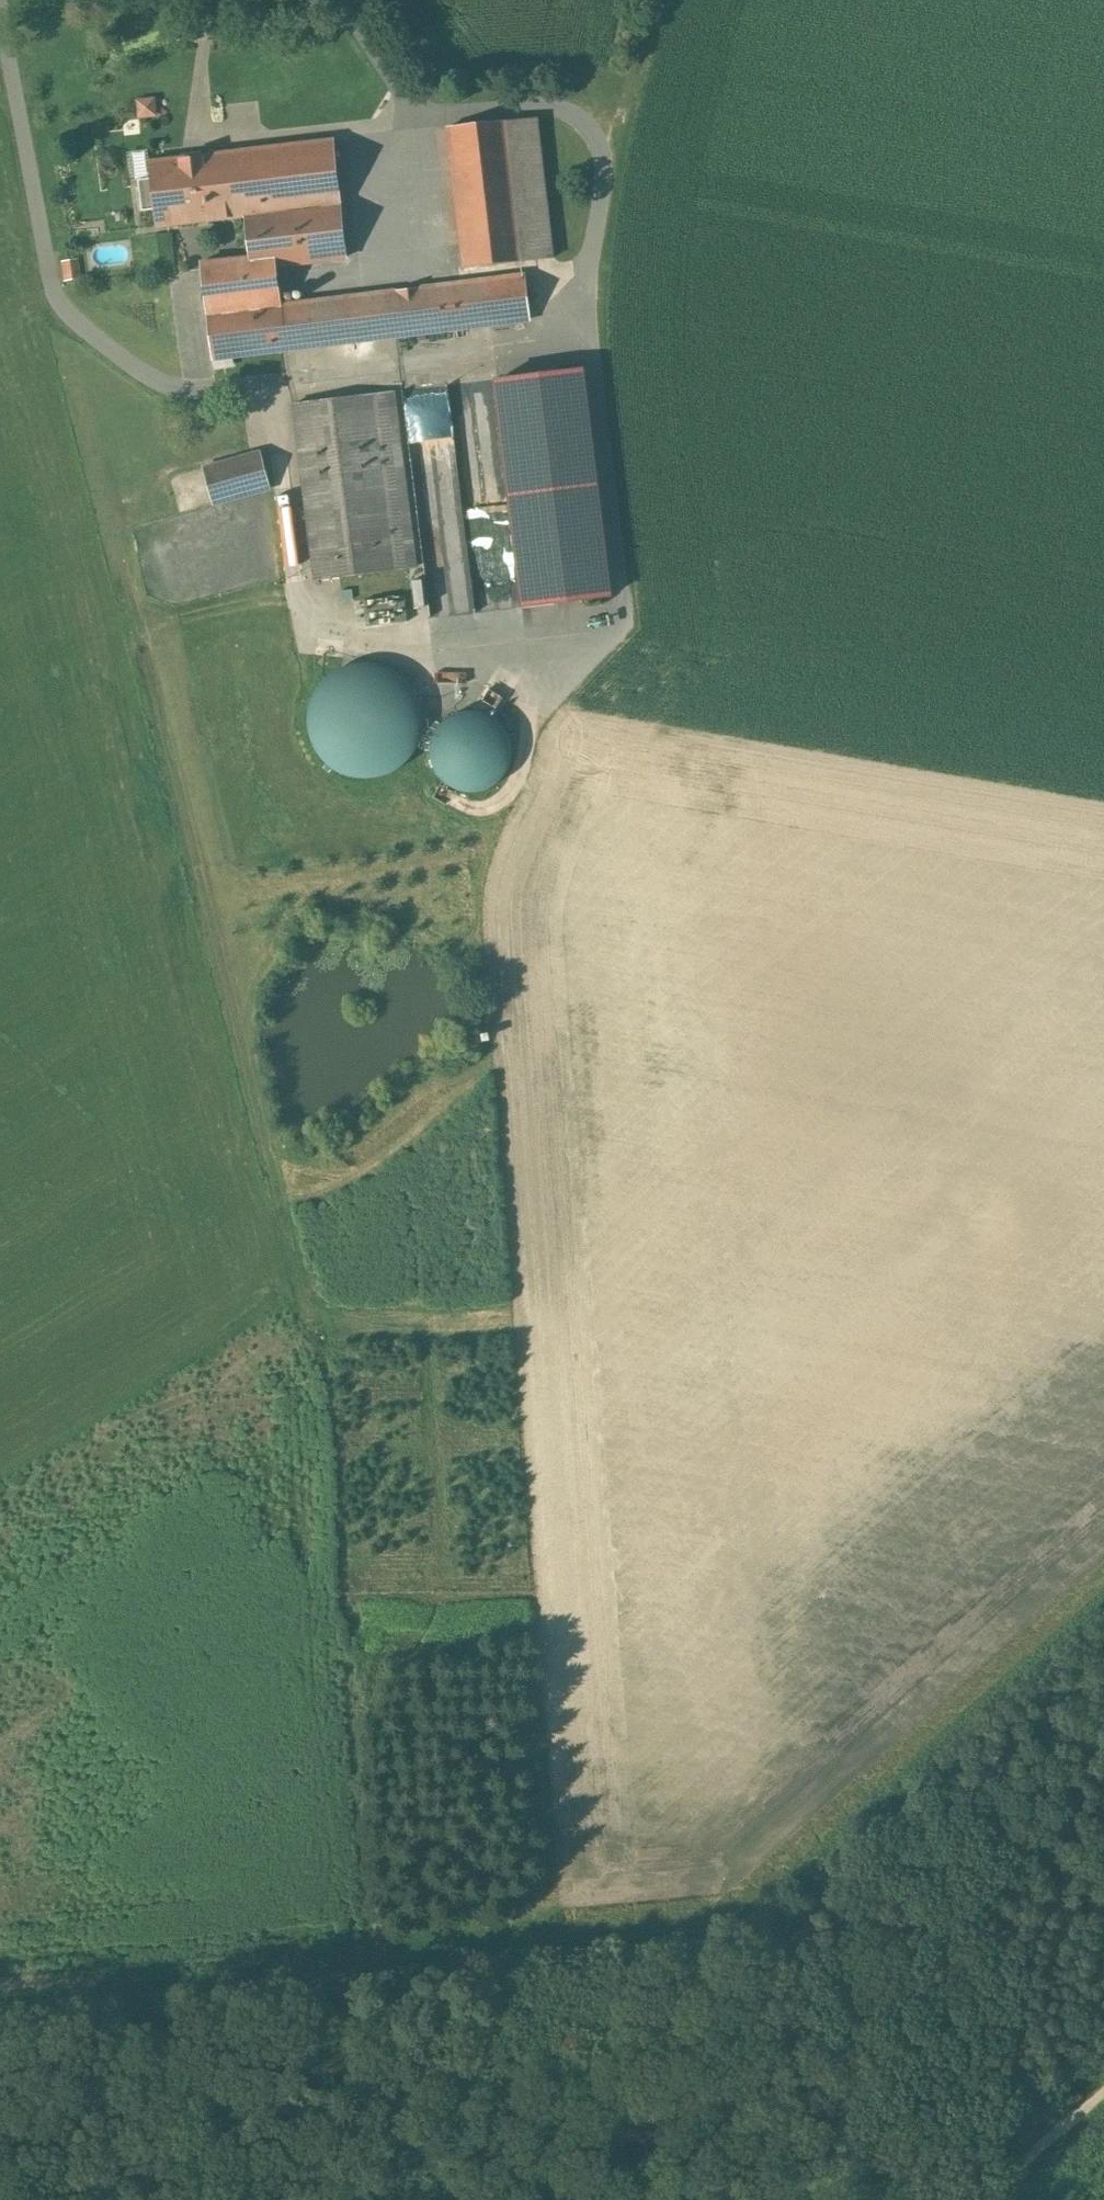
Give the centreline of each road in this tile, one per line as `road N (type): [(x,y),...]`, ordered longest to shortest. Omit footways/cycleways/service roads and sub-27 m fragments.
road 1 (track): [(648,0),(615,110),(592,131)]

